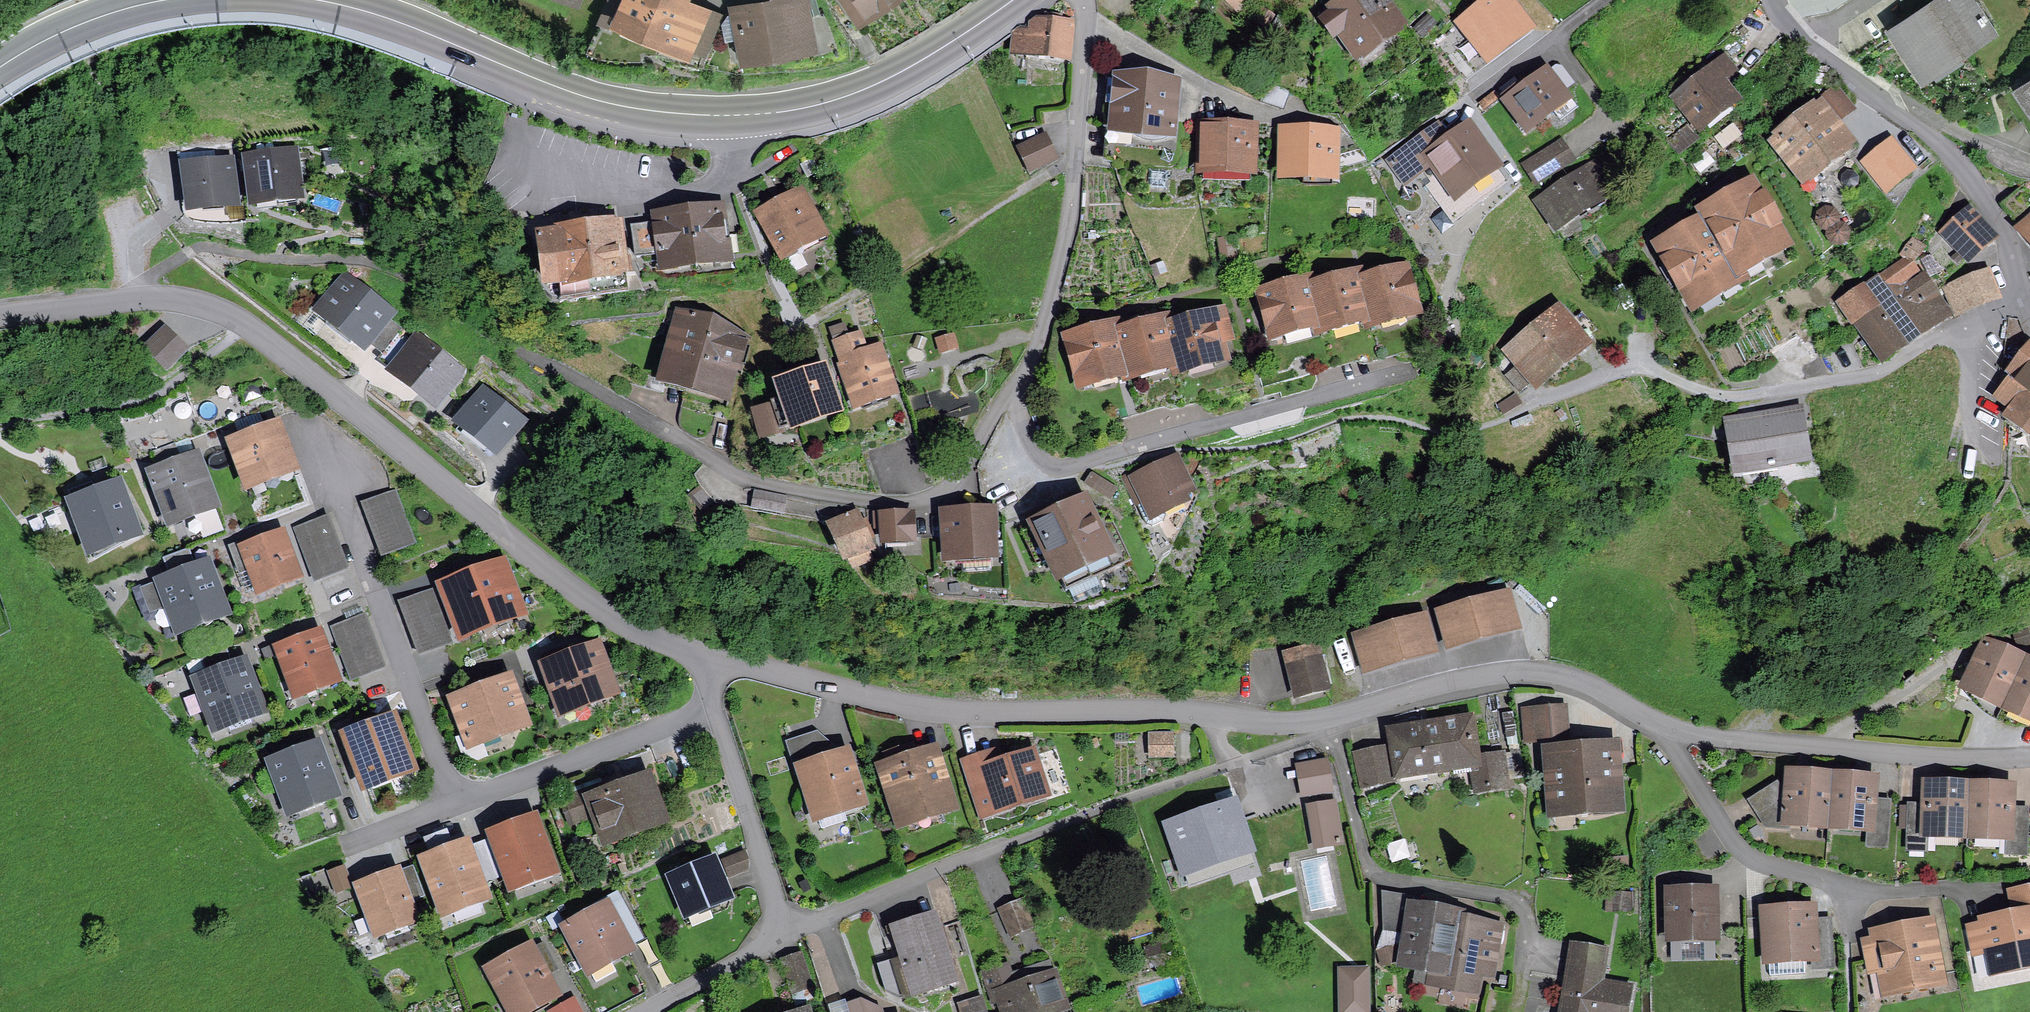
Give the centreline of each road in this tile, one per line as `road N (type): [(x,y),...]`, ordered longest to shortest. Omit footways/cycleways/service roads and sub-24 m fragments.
road 1 (residential): [(1663,730),(1584,687),(1535,678),(1478,680),(1335,722),(945,718),(697,664)]
road 2 (primary): [(252,0),(342,12),(591,105),(705,125),(836,101),(1021,0)]
road 3 (residential): [(697,664),(617,623),(204,307),(137,301),(0,318)]
road 4 (residential): [(2024,296),(1857,379),(1730,396),(1626,370),(1485,426)]
road 5 (residential): [(1019,388),(1002,427),(1027,467),(1053,471),(1414,368)]
road 6 (residential): [(1019,388),(991,408),(923,498),(887,508),(749,489),(637,420)]
road 7 (residential): [(447,814),(309,436)]
road 8 (residential): [(1081,0),(1066,228),(1019,388)]
road 9 (residential): [(1663,730),(1719,830),(1746,861),(1841,892),(1975,895)]
road 10 (residential): [(2029,761),(1915,762),(1663,730)]
road 11 (residential): [(711,716),(447,814)]
road 12 (residential): [(1890,104),(1949,154),(1999,226),(2024,296)]
road 13 (residential): [(792,935),(711,716)]
road 14 (residential): [(1003,854),(792,935)]
road 15 (primary): [(0,77),(88,30),(206,0)]
road 16 (residential): [(792,935),(649,1011)]
road 17 (residential): [(1890,104),(2029,172)]

